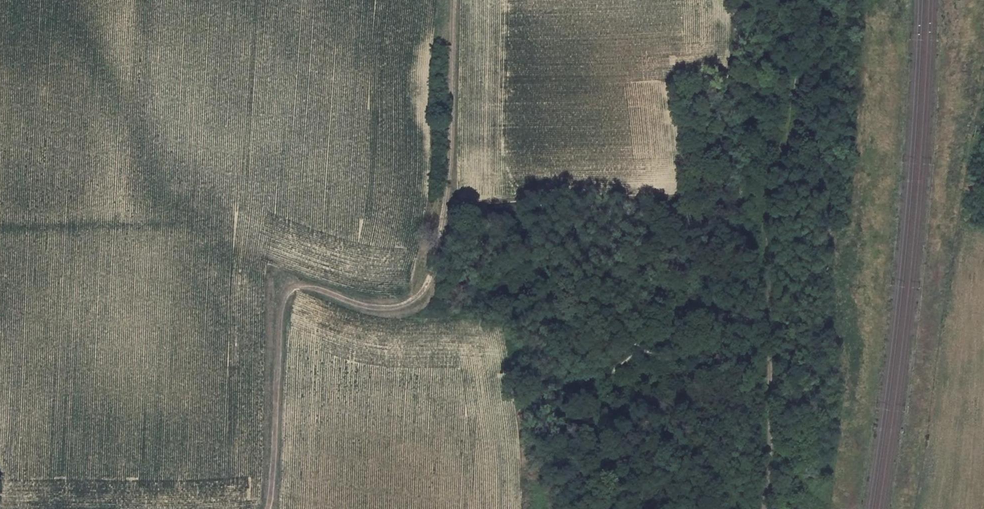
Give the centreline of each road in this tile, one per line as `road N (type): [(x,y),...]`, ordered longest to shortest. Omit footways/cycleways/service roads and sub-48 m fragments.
road 1 (track): [(451,0),(450,150),(434,267),(418,298),(403,306),(363,307),(311,287),(285,294),(268,508)]
road 2 (track): [(763,508),(770,335),(761,221)]

